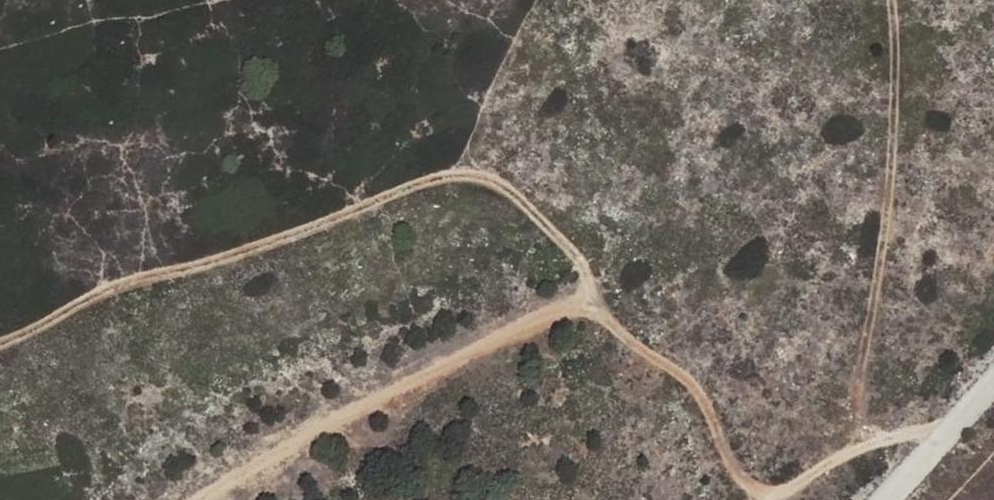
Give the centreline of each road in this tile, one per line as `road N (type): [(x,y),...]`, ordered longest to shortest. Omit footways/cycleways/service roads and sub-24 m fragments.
road 1 (track): [(0,323),(111,271),(437,164),(482,168),(569,250),(626,338),(708,403),(743,478),(762,491),(953,429)]
road 2 (track): [(854,457),(892,183),(893,0)]
road 3 (track): [(192,499),(361,404),(593,294)]

